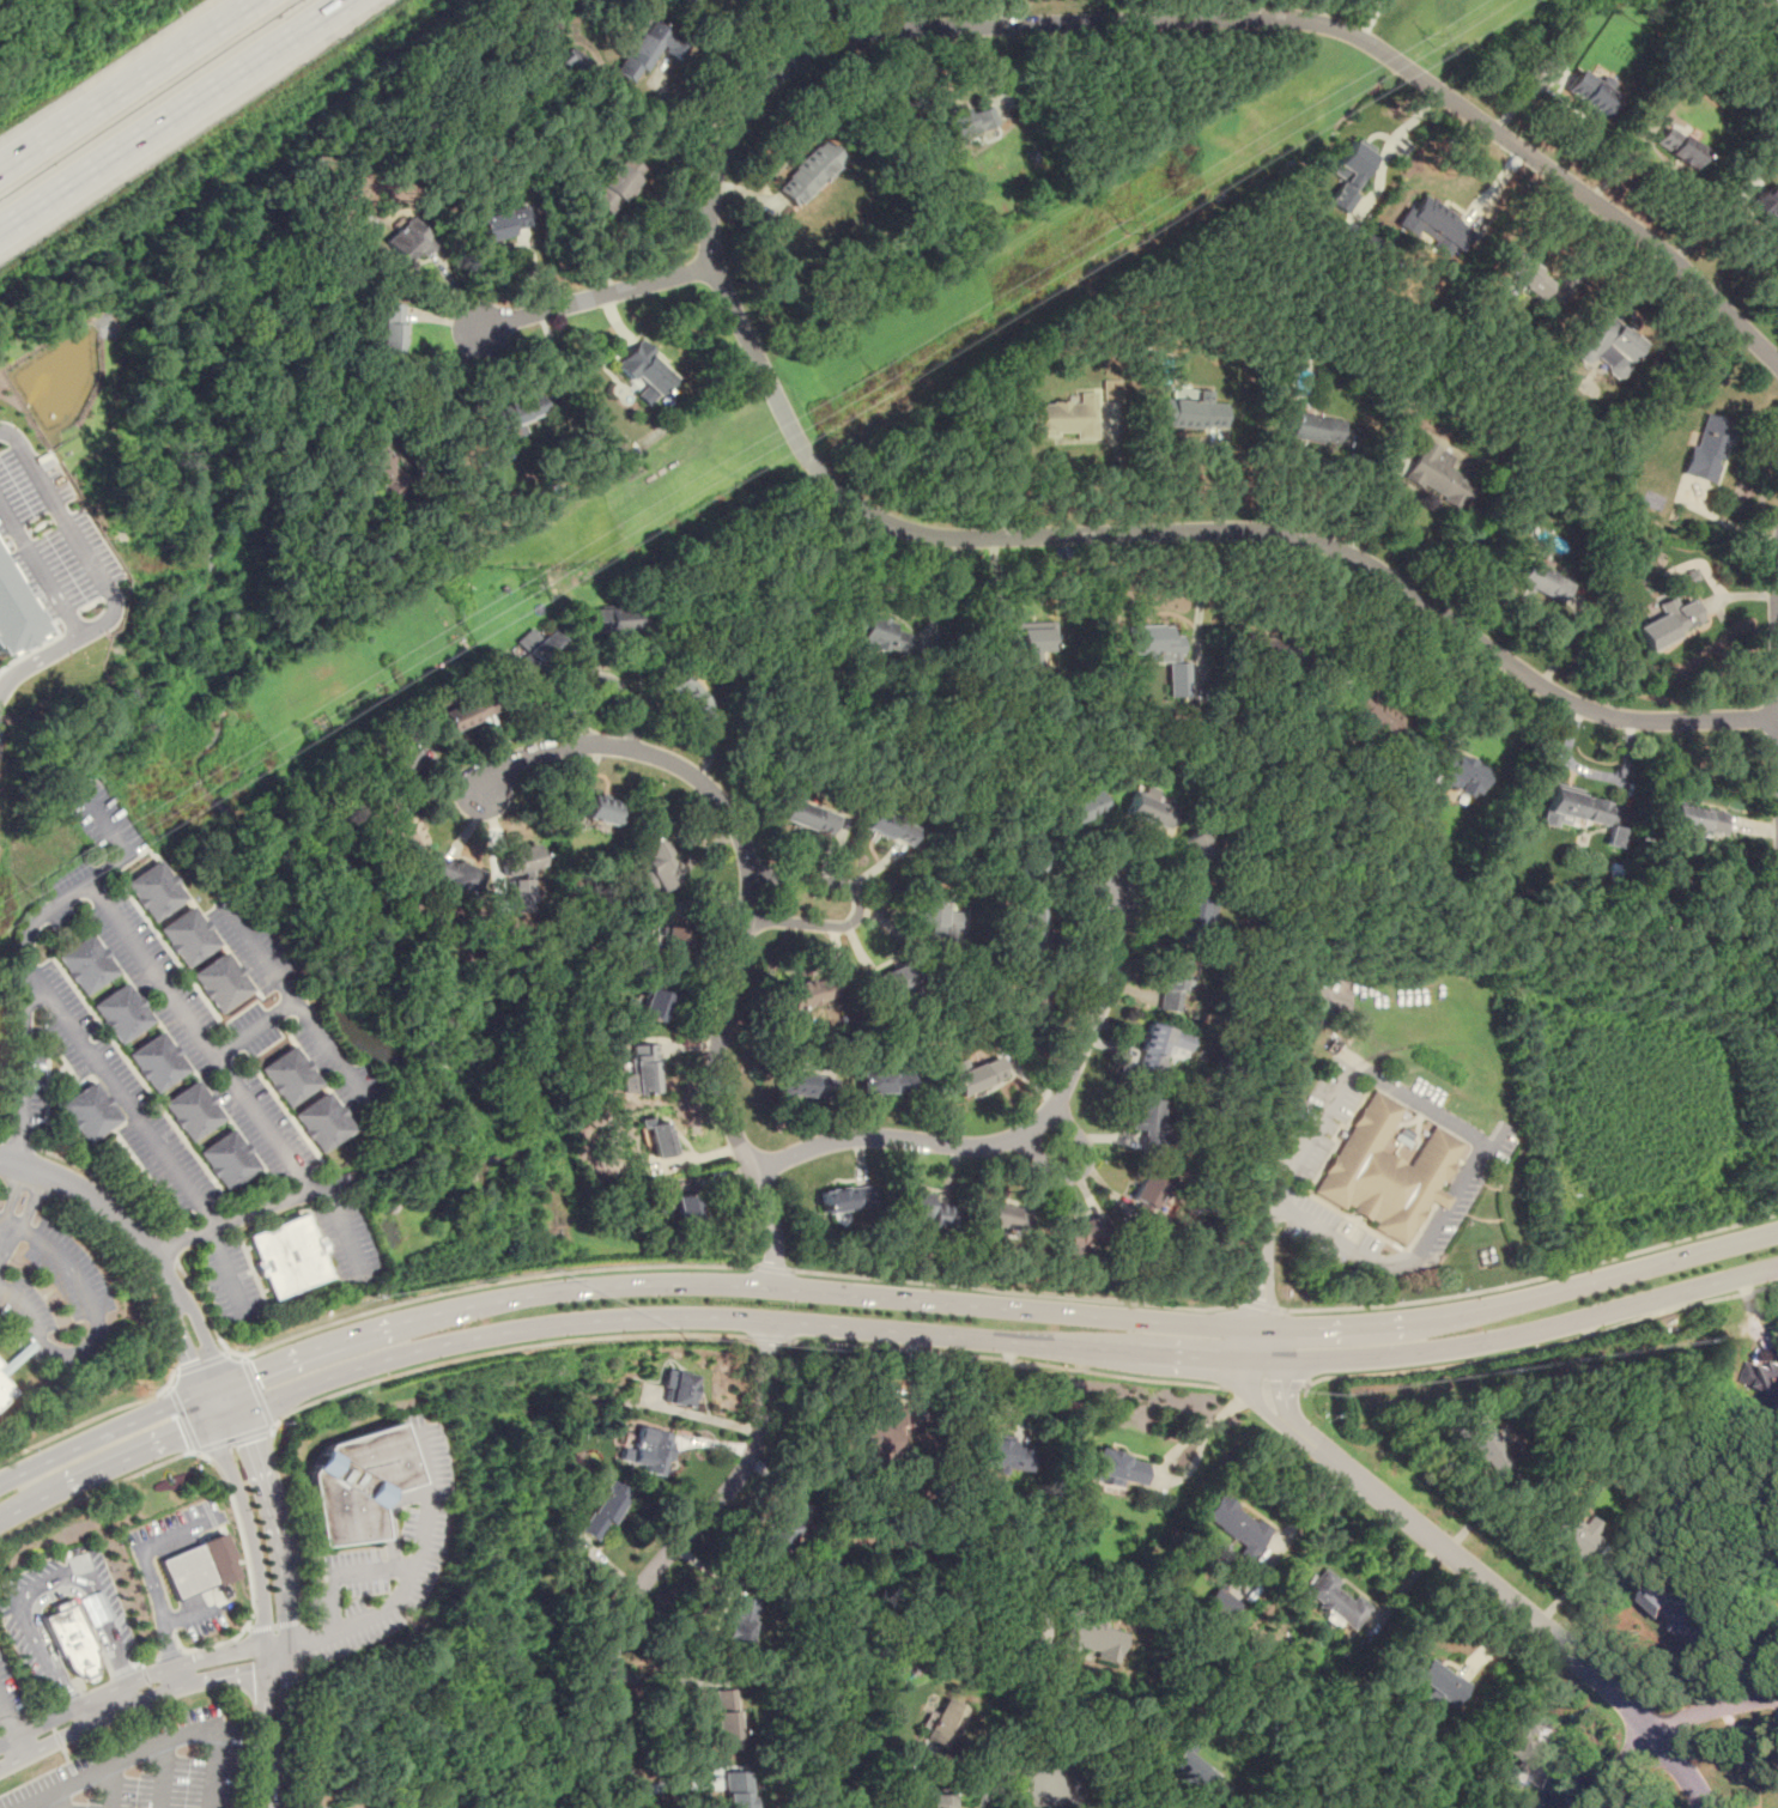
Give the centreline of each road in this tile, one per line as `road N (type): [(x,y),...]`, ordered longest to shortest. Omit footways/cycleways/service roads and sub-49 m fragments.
road 1 (residential): [(1777,716),(1606,716),(1552,692),(1379,570),(1295,538),(1245,530),(958,539),(912,533),(869,515),(803,454),(715,267),(716,166),(739,117),(769,80),(842,40),(893,28),(1224,14),(1306,19),(1348,32),(1426,79),(1670,256),(1777,362)]
road 2 (primary): [(1777,1234),(1424,1324),(1331,1331),(1258,1333),(771,1288),(559,1291),(372,1331),(206,1394)]
road 3 (primary): [(238,1414),(447,1342),(595,1319),(682,1316),(881,1329),(1261,1364)]
road 4 (residential): [(771,1288),(773,1230),(716,1063),(748,893),(746,845),(729,812),(674,763),(603,745),(534,757),(504,769),(472,797)]
road 5 (residential): [(753,1170),(833,1141),(976,1146),(1040,1123),(1058,1100),(1111,970),(1113,884)]
road 6 (residential): [(1656,1728),(1529,1613),(1272,1409),(1261,1364)]
road 7 (residential): [(772,1322),(766,1402),(746,1460),(620,1615),(609,1649),(613,1700),(642,1807)]
road 8 (primary): [(1261,1364),(1479,1347),(1777,1268)]
road 9 (motorway): [(260,0),(0,173)]
road 10 (residential): [(268,1646),(125,1682),(0,1743)]
road 11 (residential): [(206,1394),(249,1516),(268,1646)]
road 12 (residential): [(744,916),(846,926),(858,900),(848,885),(748,875)]
road 13 (motorway): [(0,224),(208,86)]
road 14 (residential): [(289,1654),(274,1525),(238,1414)]
road 15 (residential): [(480,330),(715,267)]
road 16 (primary): [(0,1525),(217,1422)]
road 17 (residential): [(0,1160),(62,1179),(121,1217),(174,1292)]
road 18 (primary): [(206,1394),(0,1485)]
road 19 (residential): [(0,1768),(182,1686)]
road 20 (residential): [(268,1646),(252,1807)]
road 21 (motorway): [(208,86),(338,0)]
road 22 (residential): [(274,1807),(289,1664)]
road 23 (residential): [(238,1414),(194,1311),(174,1292)]
road 24 (residential): [(1656,1728),(1777,1696)]

